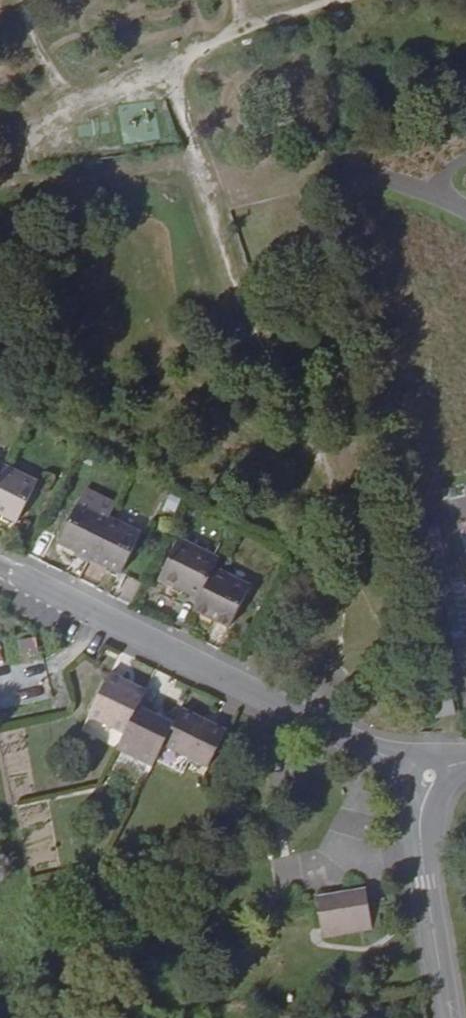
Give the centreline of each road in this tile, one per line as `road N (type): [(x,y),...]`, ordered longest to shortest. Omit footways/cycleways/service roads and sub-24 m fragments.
road 1 (residential): [(0,569),(399,763),(423,783)]
road 2 (residential): [(446,1017),(420,855),(423,783)]

